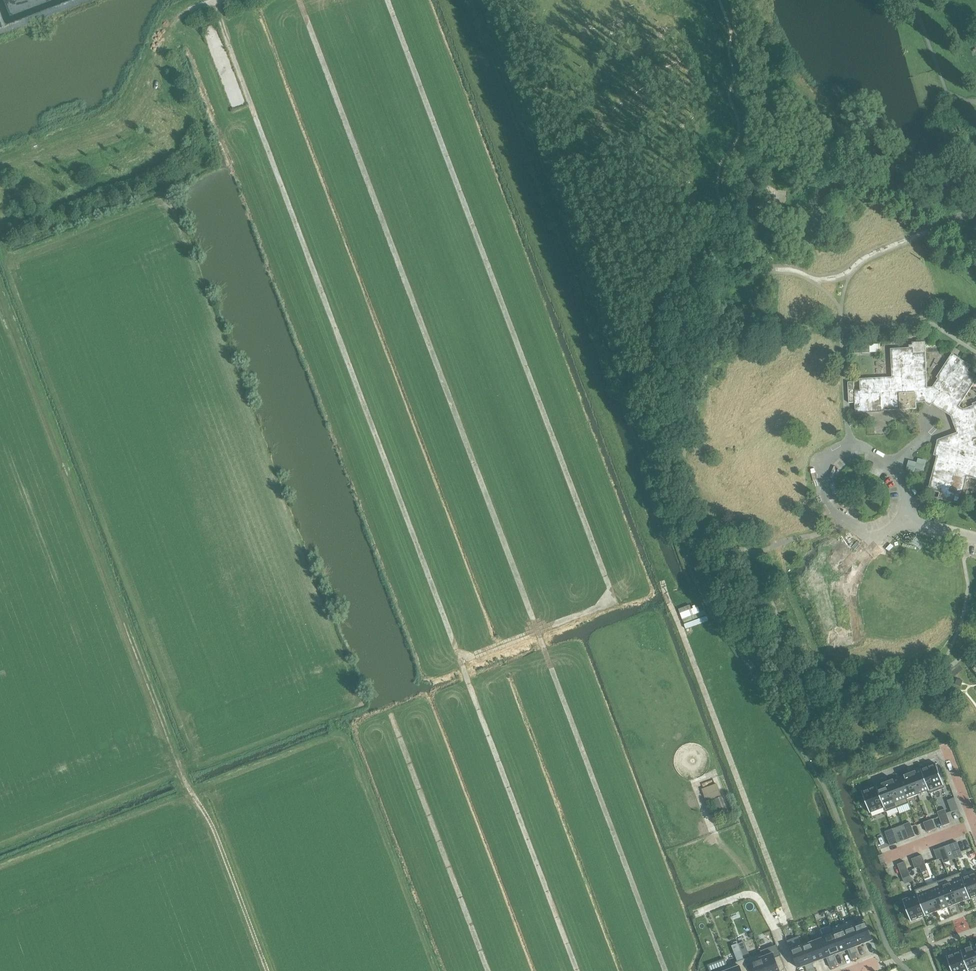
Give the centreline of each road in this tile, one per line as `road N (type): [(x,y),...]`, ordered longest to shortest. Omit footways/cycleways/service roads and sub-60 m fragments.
road 1 (track): [(666,970),(299,0)]
road 2 (track): [(216,0),(578,970)]
road 3 (track): [(387,0),(613,601),(460,660)]
road 4 (track): [(266,970),(213,828),(181,773),(0,285)]
road 5 (residential): [(894,680),(916,644),(839,427),(774,396),(744,343),(761,306),(803,291),(832,291),(859,333)]
road 6 (track): [(773,923),(786,906),(663,581)]
road 7 (track): [(0,164),(84,144),(136,118),(165,33),(197,6)]
road 8 (track): [(390,713),(488,970)]
road 9 (track): [(755,896),(718,839),(699,786),(714,775)]

